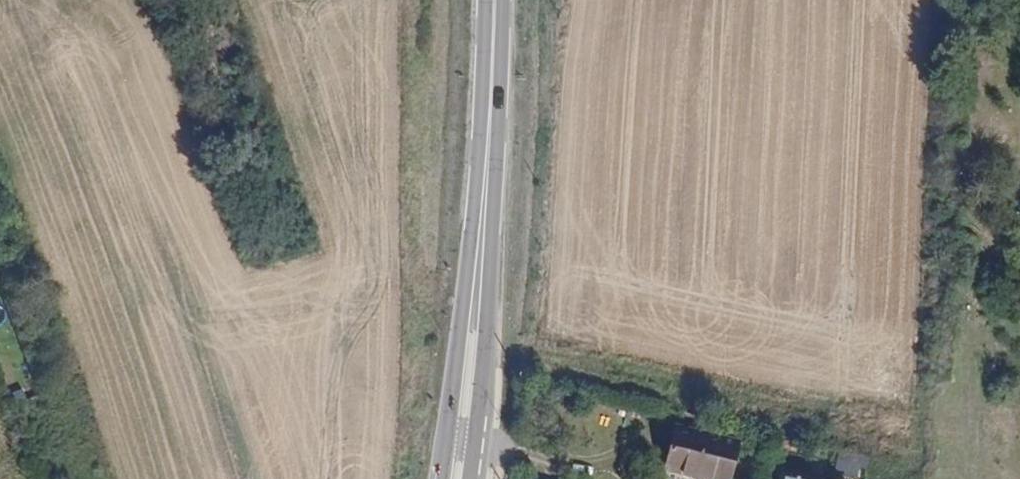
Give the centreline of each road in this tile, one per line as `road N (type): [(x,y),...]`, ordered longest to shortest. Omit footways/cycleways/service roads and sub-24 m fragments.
road 1 (primary): [(483,195),(443,478)]
road 2 (primary): [(471,478),(483,195)]
road 3 (primary): [(490,0),(483,195)]

